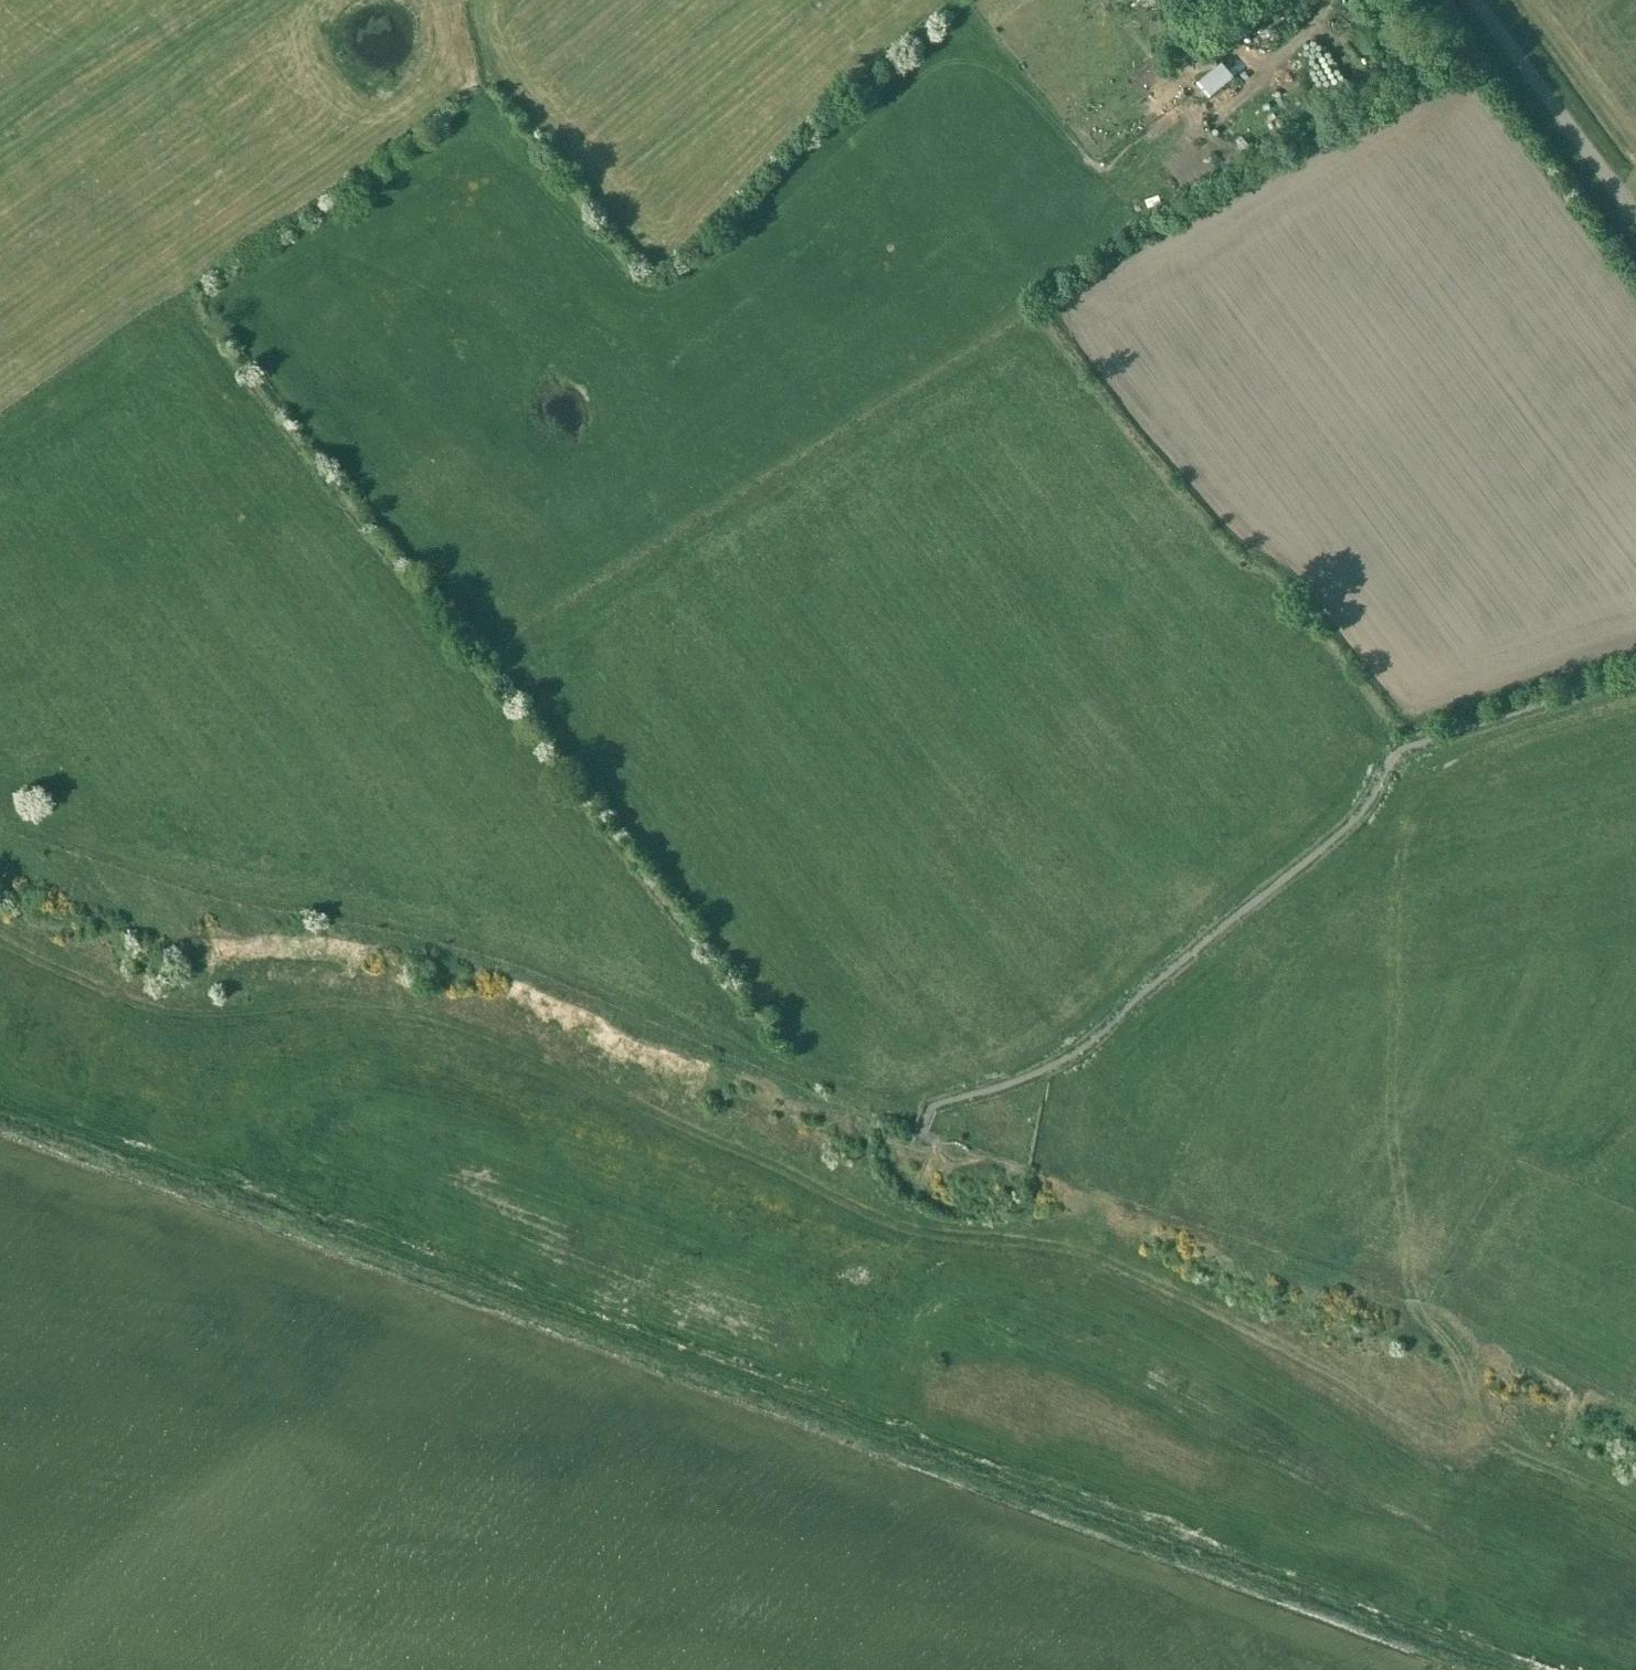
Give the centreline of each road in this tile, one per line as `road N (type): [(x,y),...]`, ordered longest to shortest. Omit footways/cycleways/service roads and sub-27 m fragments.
road 1 (track): [(1635,694),(1425,768),(1401,768),(1379,753)]
road 2 (unclassified): [(1635,215),(1476,0)]
road 3 (track): [(1412,1298),(1457,1359),(1483,1448)]

